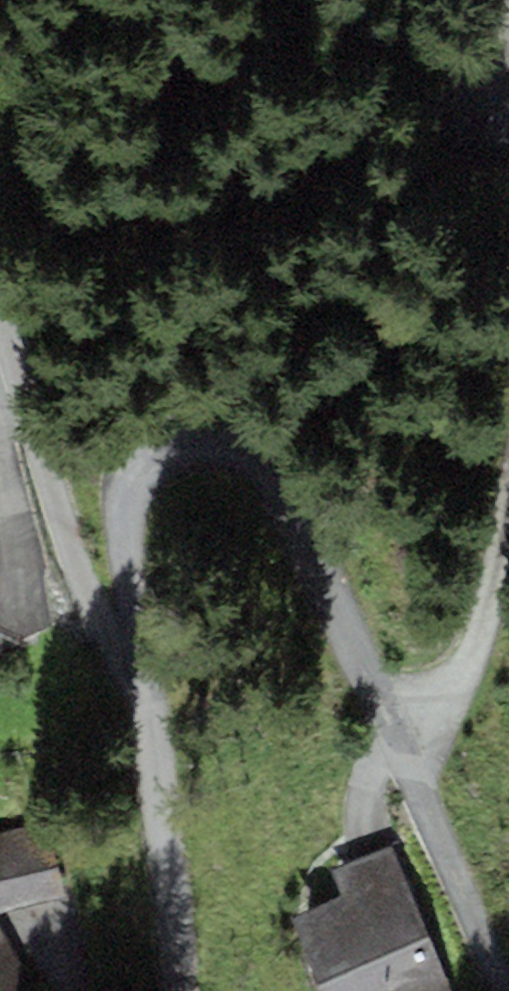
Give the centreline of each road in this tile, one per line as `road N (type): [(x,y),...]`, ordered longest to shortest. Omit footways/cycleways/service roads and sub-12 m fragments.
road 1 (residential): [(117,655),(111,518),(134,464),(176,441),(217,446),(254,465),(505,990)]
road 2 (residential): [(179,990),(173,892),(134,693),(117,655)]
road 3 (residential): [(117,655),(57,522),(0,347)]

